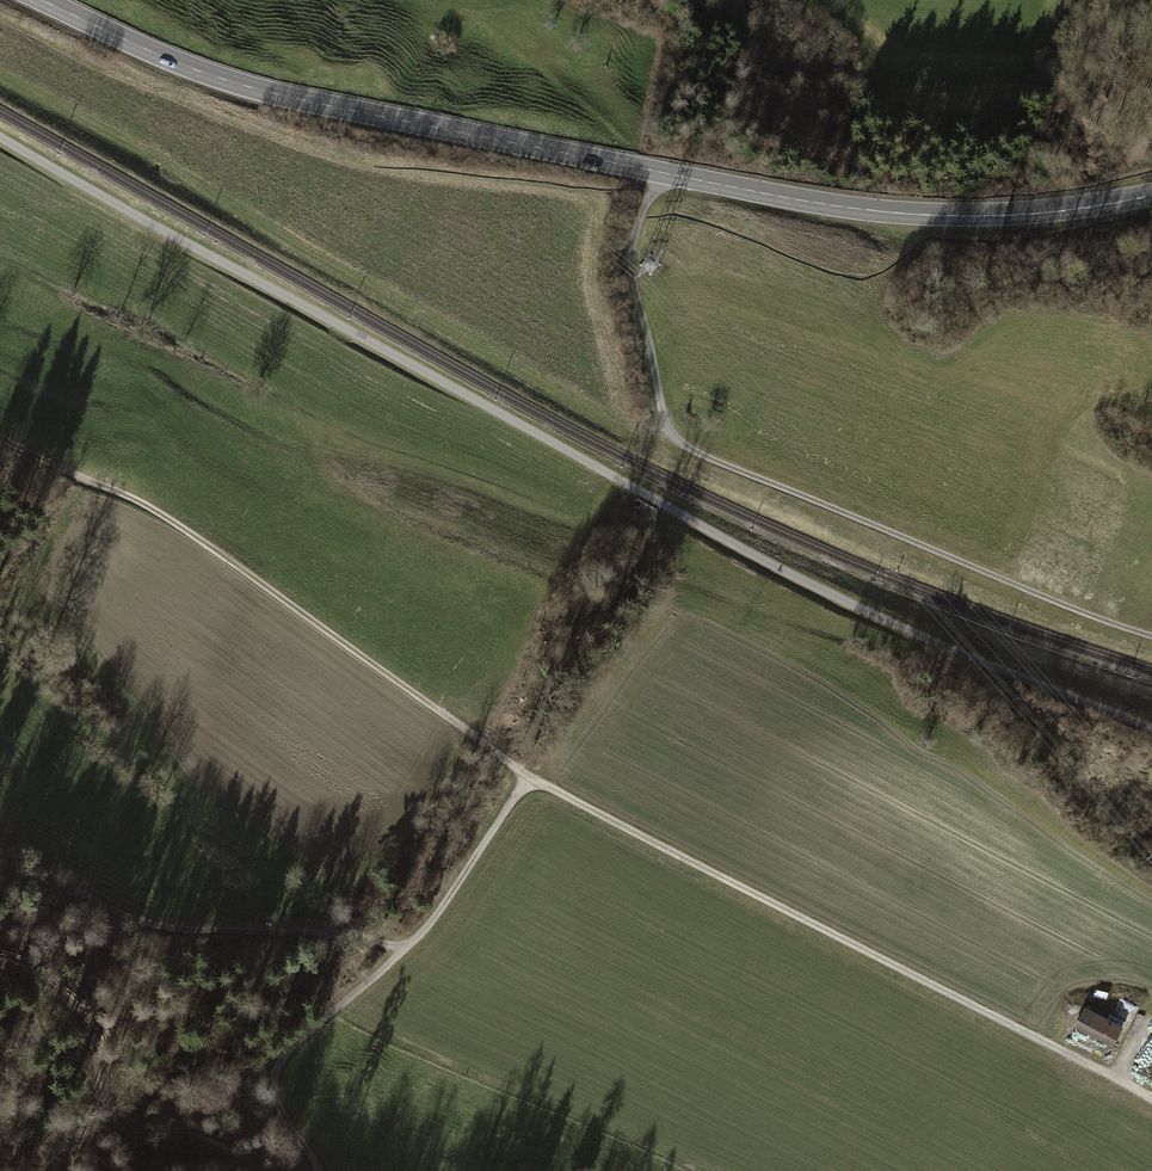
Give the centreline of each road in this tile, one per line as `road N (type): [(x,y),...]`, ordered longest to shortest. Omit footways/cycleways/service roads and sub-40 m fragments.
road 1 (primary): [(38,0),(162,58),(266,94),(821,204),(982,216),(1151,194)]
road 2 (track): [(666,175),(648,199),(631,266),(672,434),(697,453),(1151,633)]
road 3 (track): [(1151,1098),(530,778)]
road 4 (track): [(530,778),(177,526),(0,438)]
road 5 (track): [(0,857),(157,927),(331,933),(405,951)]
road 6 (track): [(259,1170),(129,1131),(101,1095),(91,1034),(77,1010),(55,988),(0,964)]
road 7 (track): [(405,951),(299,1042),(276,1075),(279,1109),(320,1170)]
road 8 (track): [(530,778),(405,951)]

